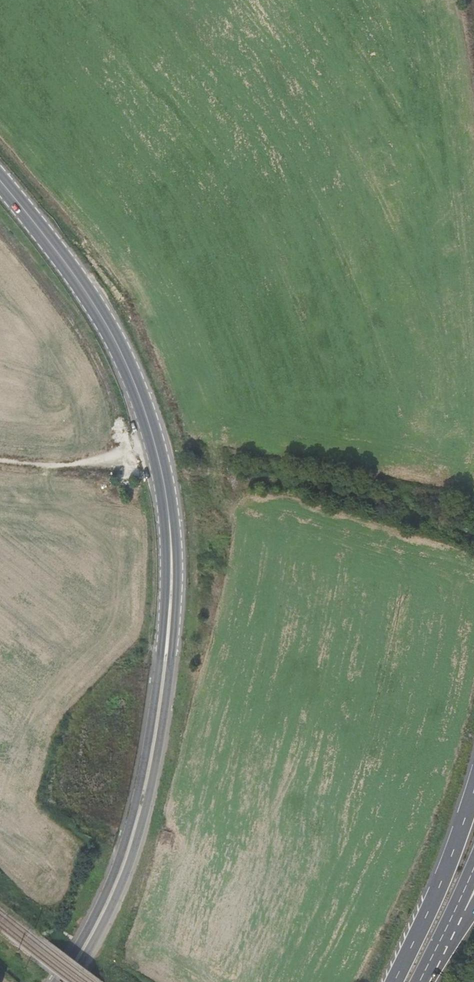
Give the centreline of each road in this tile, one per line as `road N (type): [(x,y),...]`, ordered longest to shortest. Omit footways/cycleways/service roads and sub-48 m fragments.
road 1 (tertiary): [(169,632),(174,554),(145,408),(102,317),(0,182)]
road 2 (tertiary): [(169,632),(119,860),(56,981)]
road 3 (tertiary): [(68,981),(110,910),(143,818),(169,632)]
road 4 (track): [(0,231),(81,331),(103,379),(126,466)]
road 5 (track): [(473,540),(307,494),(215,483)]
road 6 (track): [(223,460),(235,485),(201,688)]
road 7 (track): [(0,140),(123,295),(106,325)]
road 8 (trunk): [(473,795),(394,981)]
road 9 (track): [(175,480),(151,464),(84,476),(0,467)]

